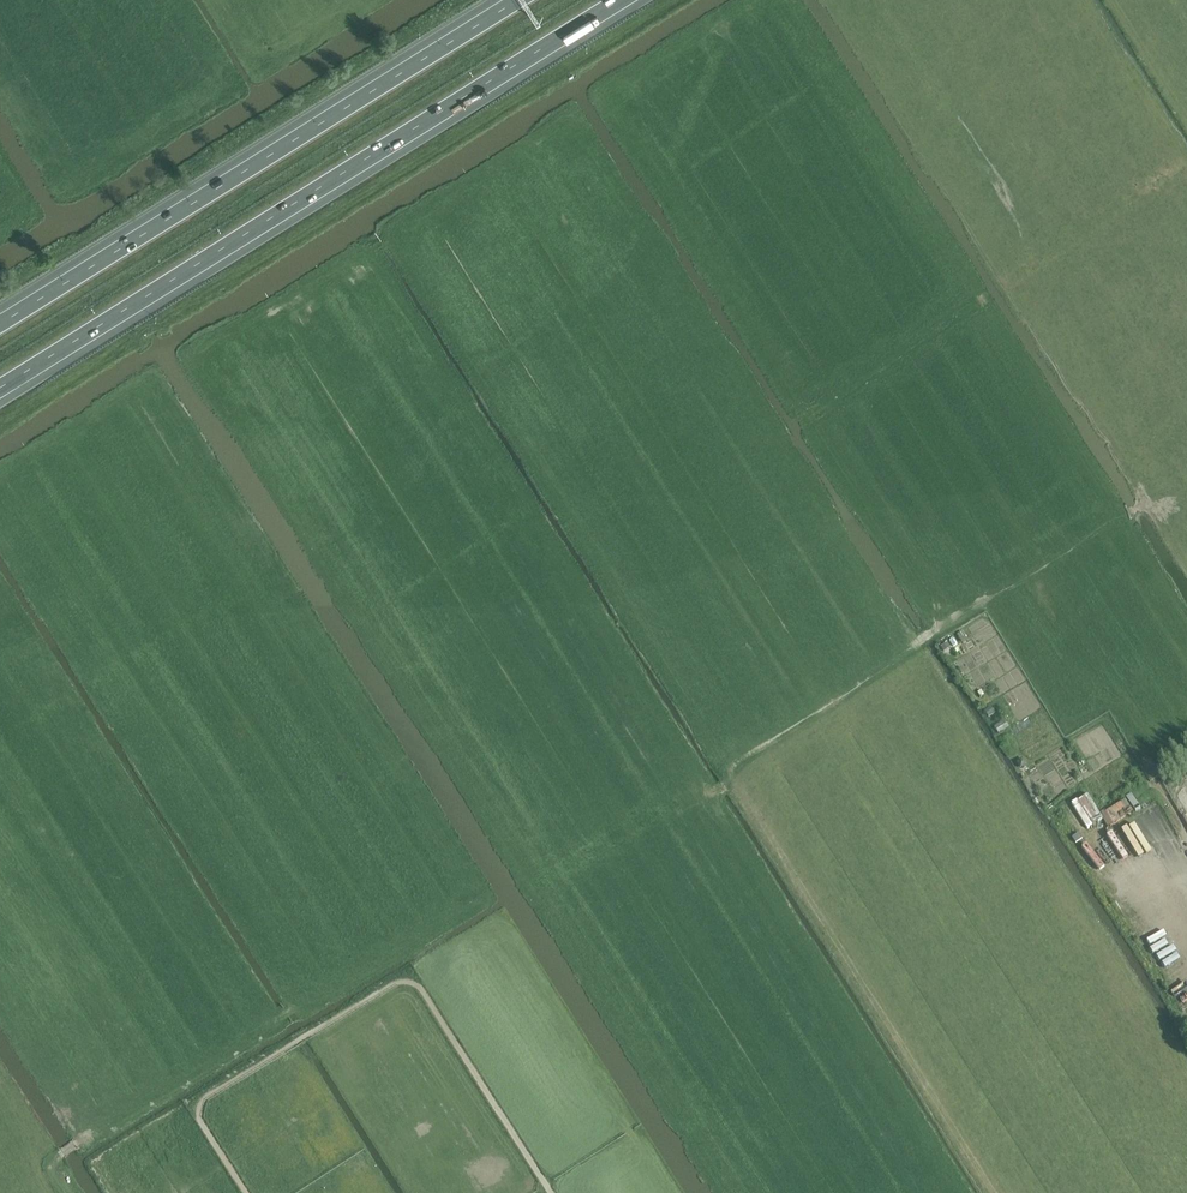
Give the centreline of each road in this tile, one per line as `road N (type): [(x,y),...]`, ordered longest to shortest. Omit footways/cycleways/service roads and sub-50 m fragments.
road 1 (motorway): [(0,394),(630,0)]
road 2 (motorway): [(518,0),(0,323)]

